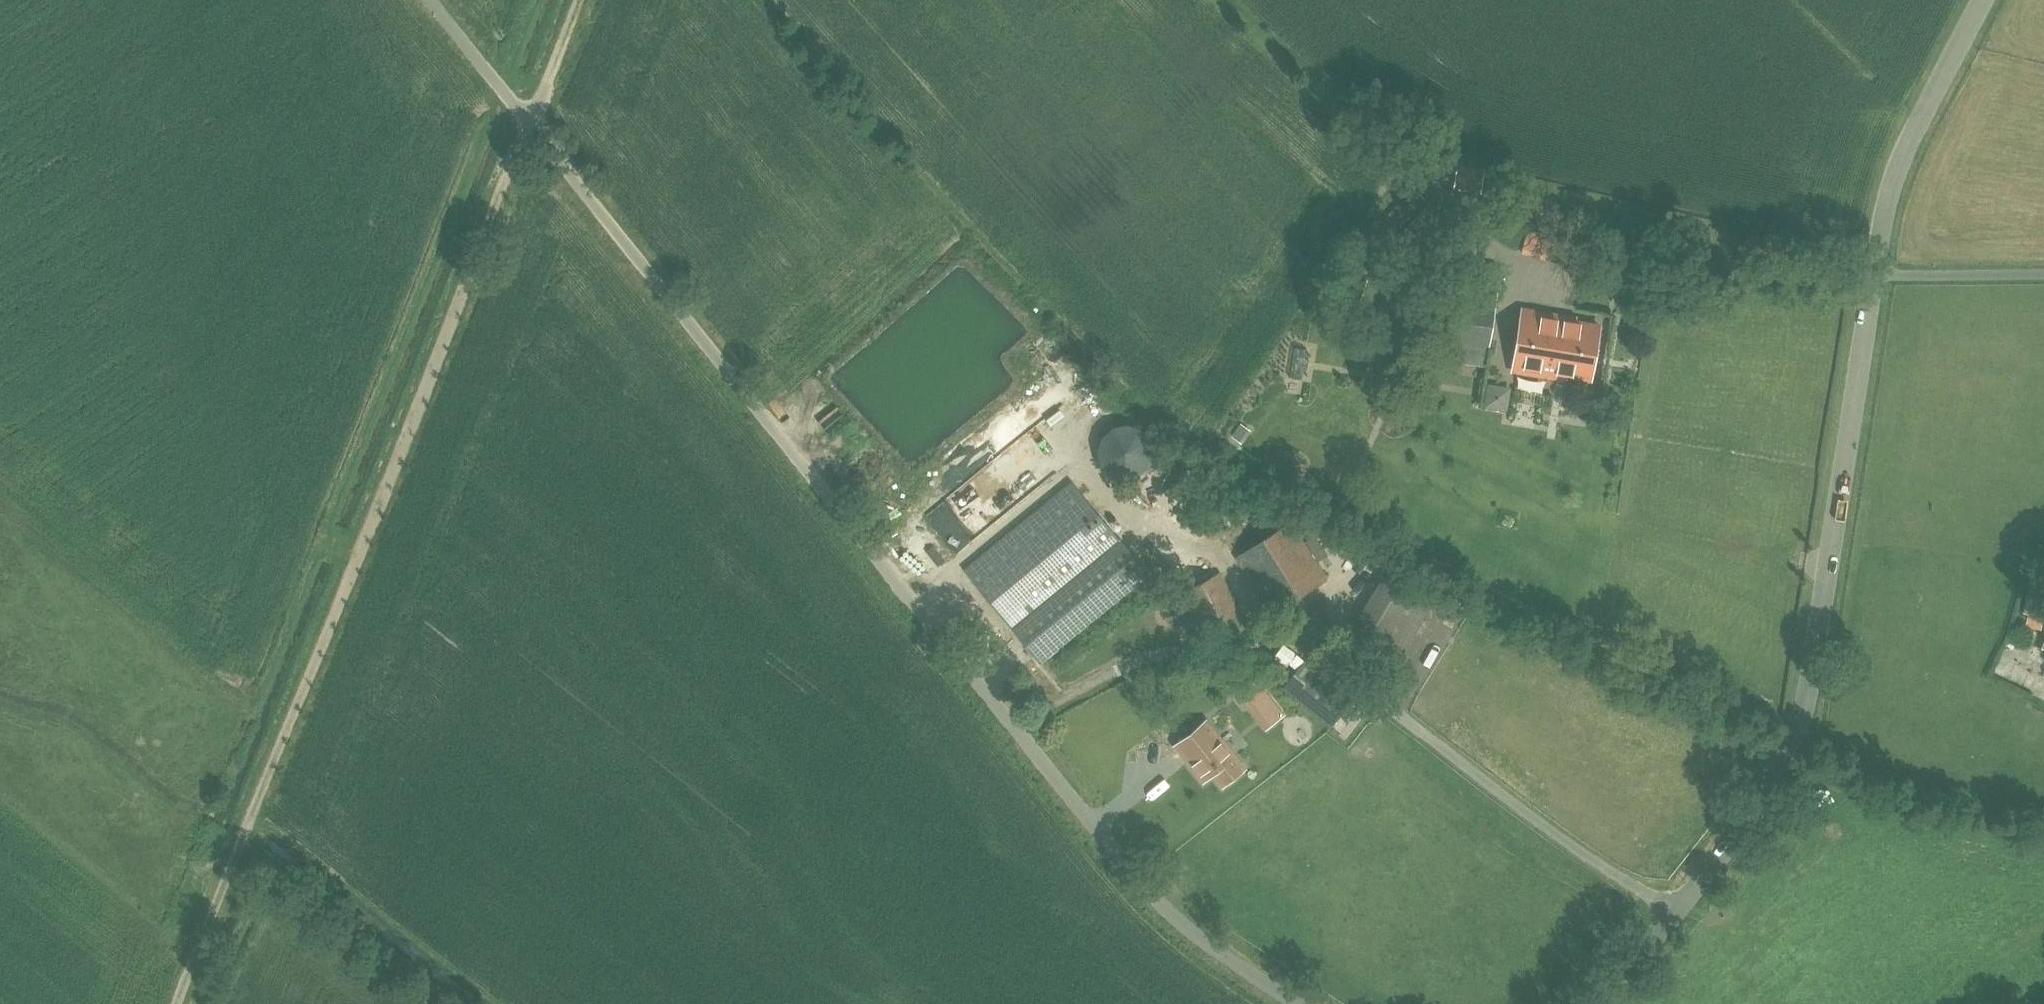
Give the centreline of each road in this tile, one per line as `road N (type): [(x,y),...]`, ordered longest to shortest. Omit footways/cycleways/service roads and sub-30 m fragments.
road 1 (unclassified): [(1292,1003),(1233,966),(1150,891),(428,0)]
road 2 (tertiary): [(1603,1003),(1769,801),(1808,699),(1903,155),(1983,0)]
road 3 (track): [(178,1003),(580,0)]
road 4 (track): [(1699,887),(1677,897),(1629,884),(1399,715)]
road 5 (track): [(1224,0),(1444,178)]

